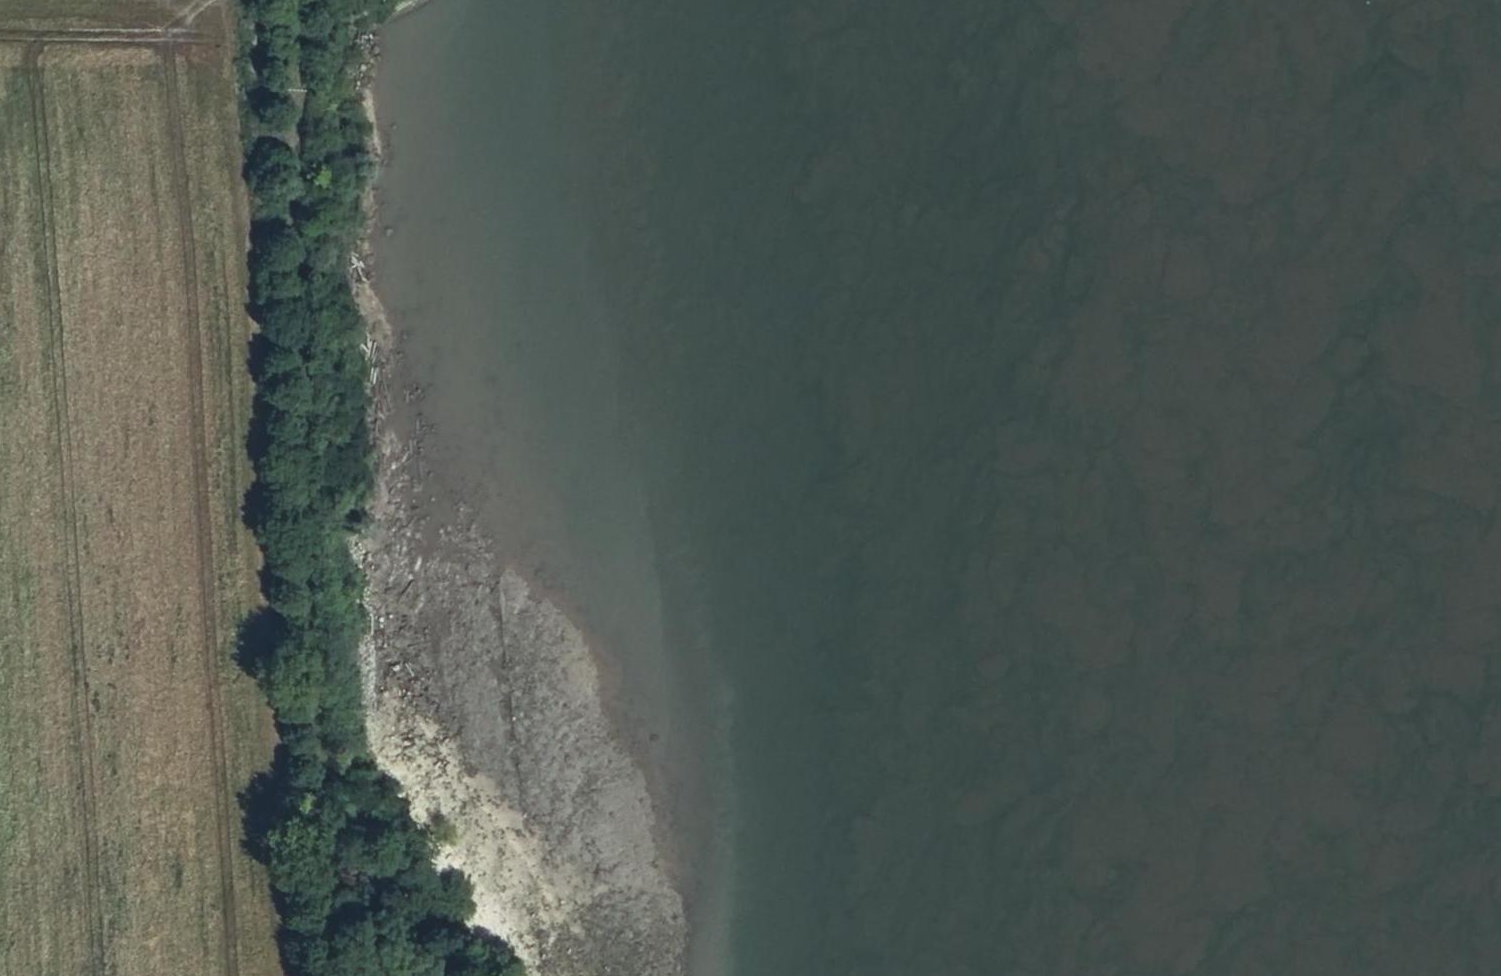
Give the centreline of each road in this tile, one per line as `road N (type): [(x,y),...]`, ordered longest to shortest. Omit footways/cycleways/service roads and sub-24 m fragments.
road 1 (track): [(296,0),(298,537),(335,975)]

